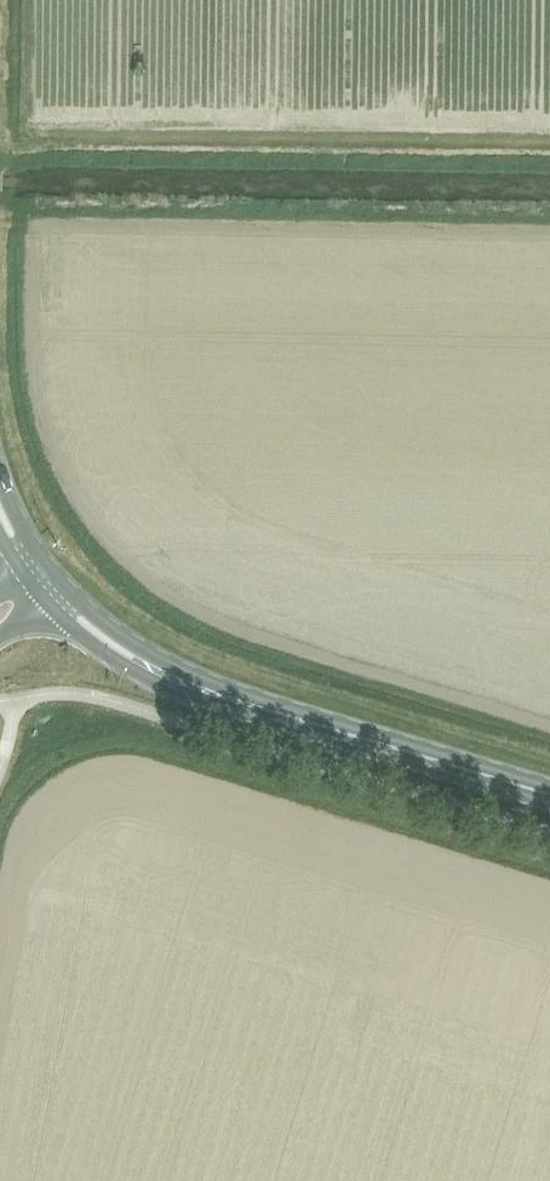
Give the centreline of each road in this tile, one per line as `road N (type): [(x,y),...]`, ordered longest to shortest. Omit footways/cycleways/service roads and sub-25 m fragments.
road 1 (secondary): [(549,795),(256,707)]
road 2 (secondary): [(256,707),(113,633),(50,570)]
road 3 (secondary): [(45,601),(89,642),(158,684),(235,711),(256,707)]

